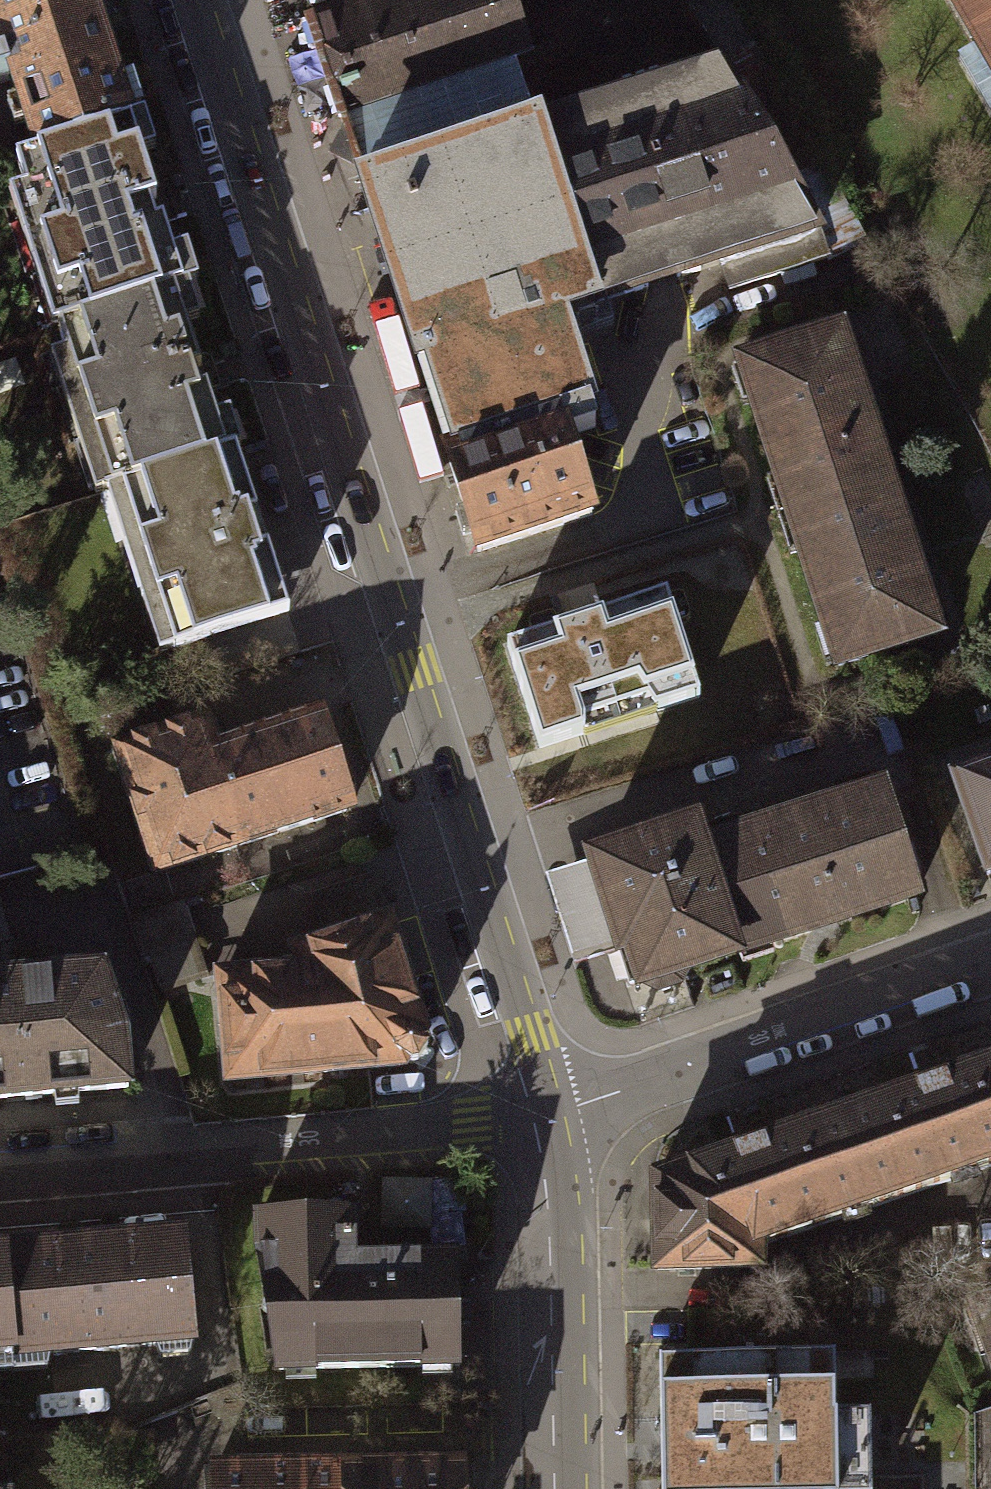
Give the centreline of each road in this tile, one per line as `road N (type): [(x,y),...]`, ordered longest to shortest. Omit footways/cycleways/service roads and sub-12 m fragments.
road 1 (primary): [(548,1109),(409,593),(220,0)]
road 2 (residential): [(548,1109),(0,1167)]
road 3 (residential): [(548,1109),(638,1087),(990,964)]
road 4 (primary): [(570,1488),(548,1109)]

